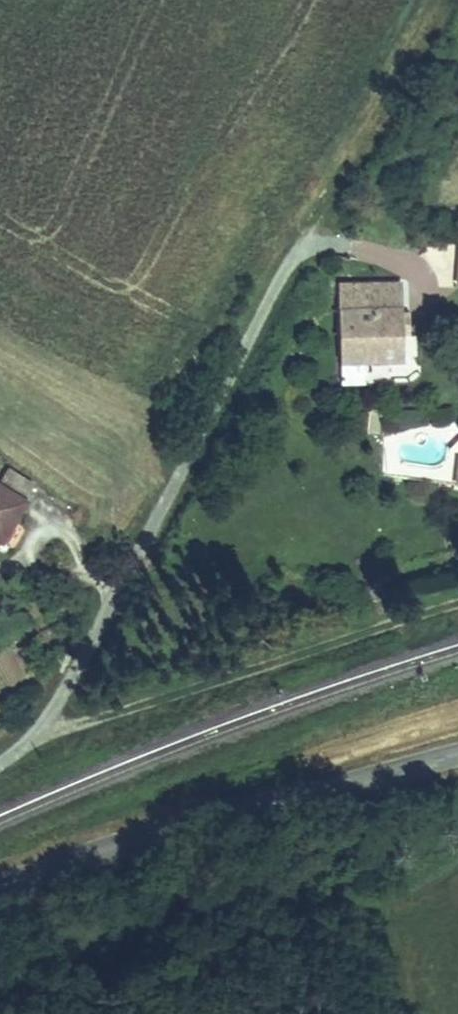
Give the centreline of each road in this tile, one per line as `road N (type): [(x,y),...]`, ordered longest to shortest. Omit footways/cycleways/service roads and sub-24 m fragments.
road 1 (track): [(457,831),(396,847),(356,885),(314,909),(222,902),(160,915),(0,985)]
road 2 (tertiary): [(457,755),(152,835),(0,886)]
road 3 (track): [(422,0),(311,223)]

